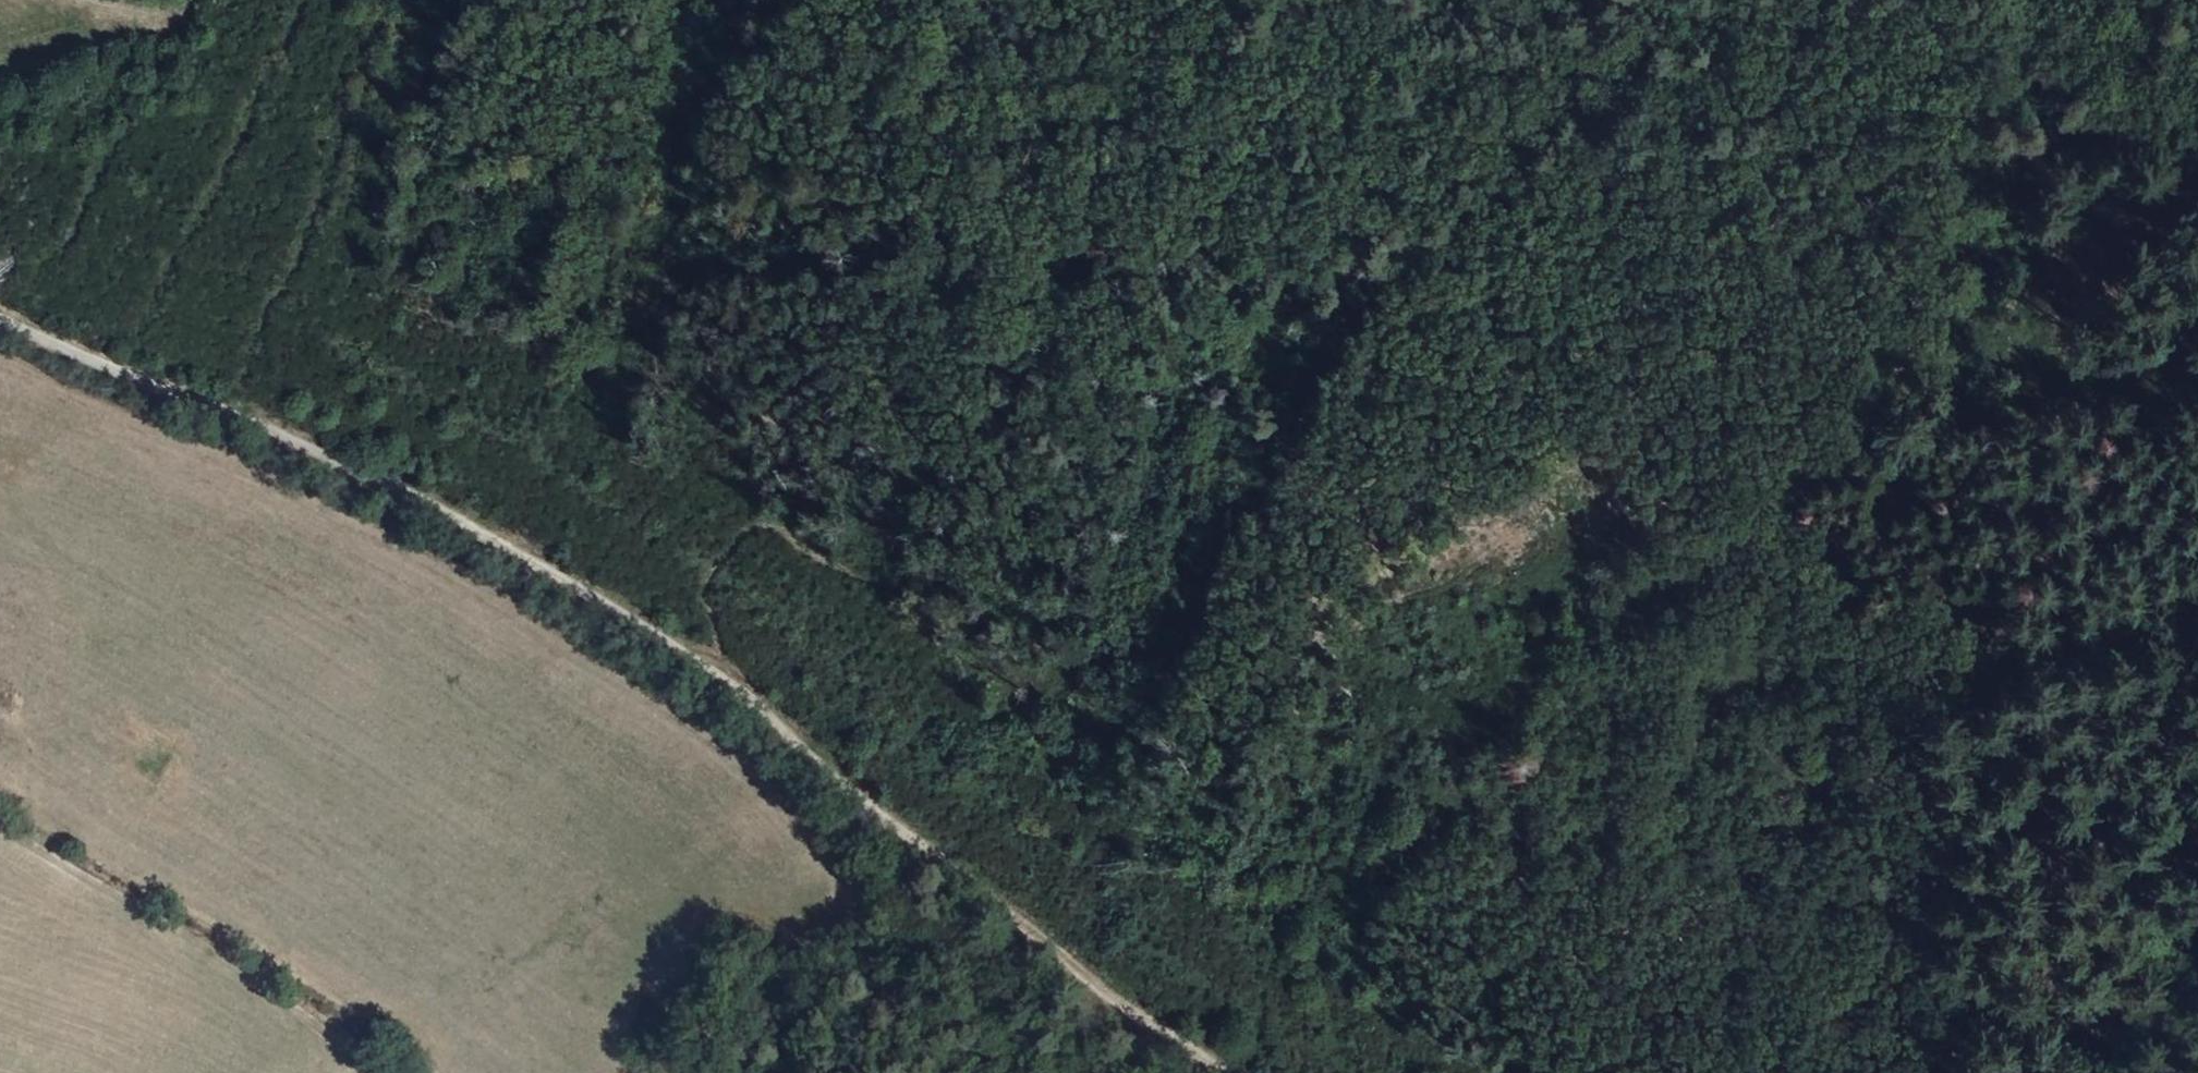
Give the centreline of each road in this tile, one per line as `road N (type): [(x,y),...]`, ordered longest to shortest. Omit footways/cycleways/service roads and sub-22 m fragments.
road 1 (track): [(0,320),(406,490),(603,603),(1226,1072)]
road 2 (track): [(375,1072),(205,952),(0,830)]

